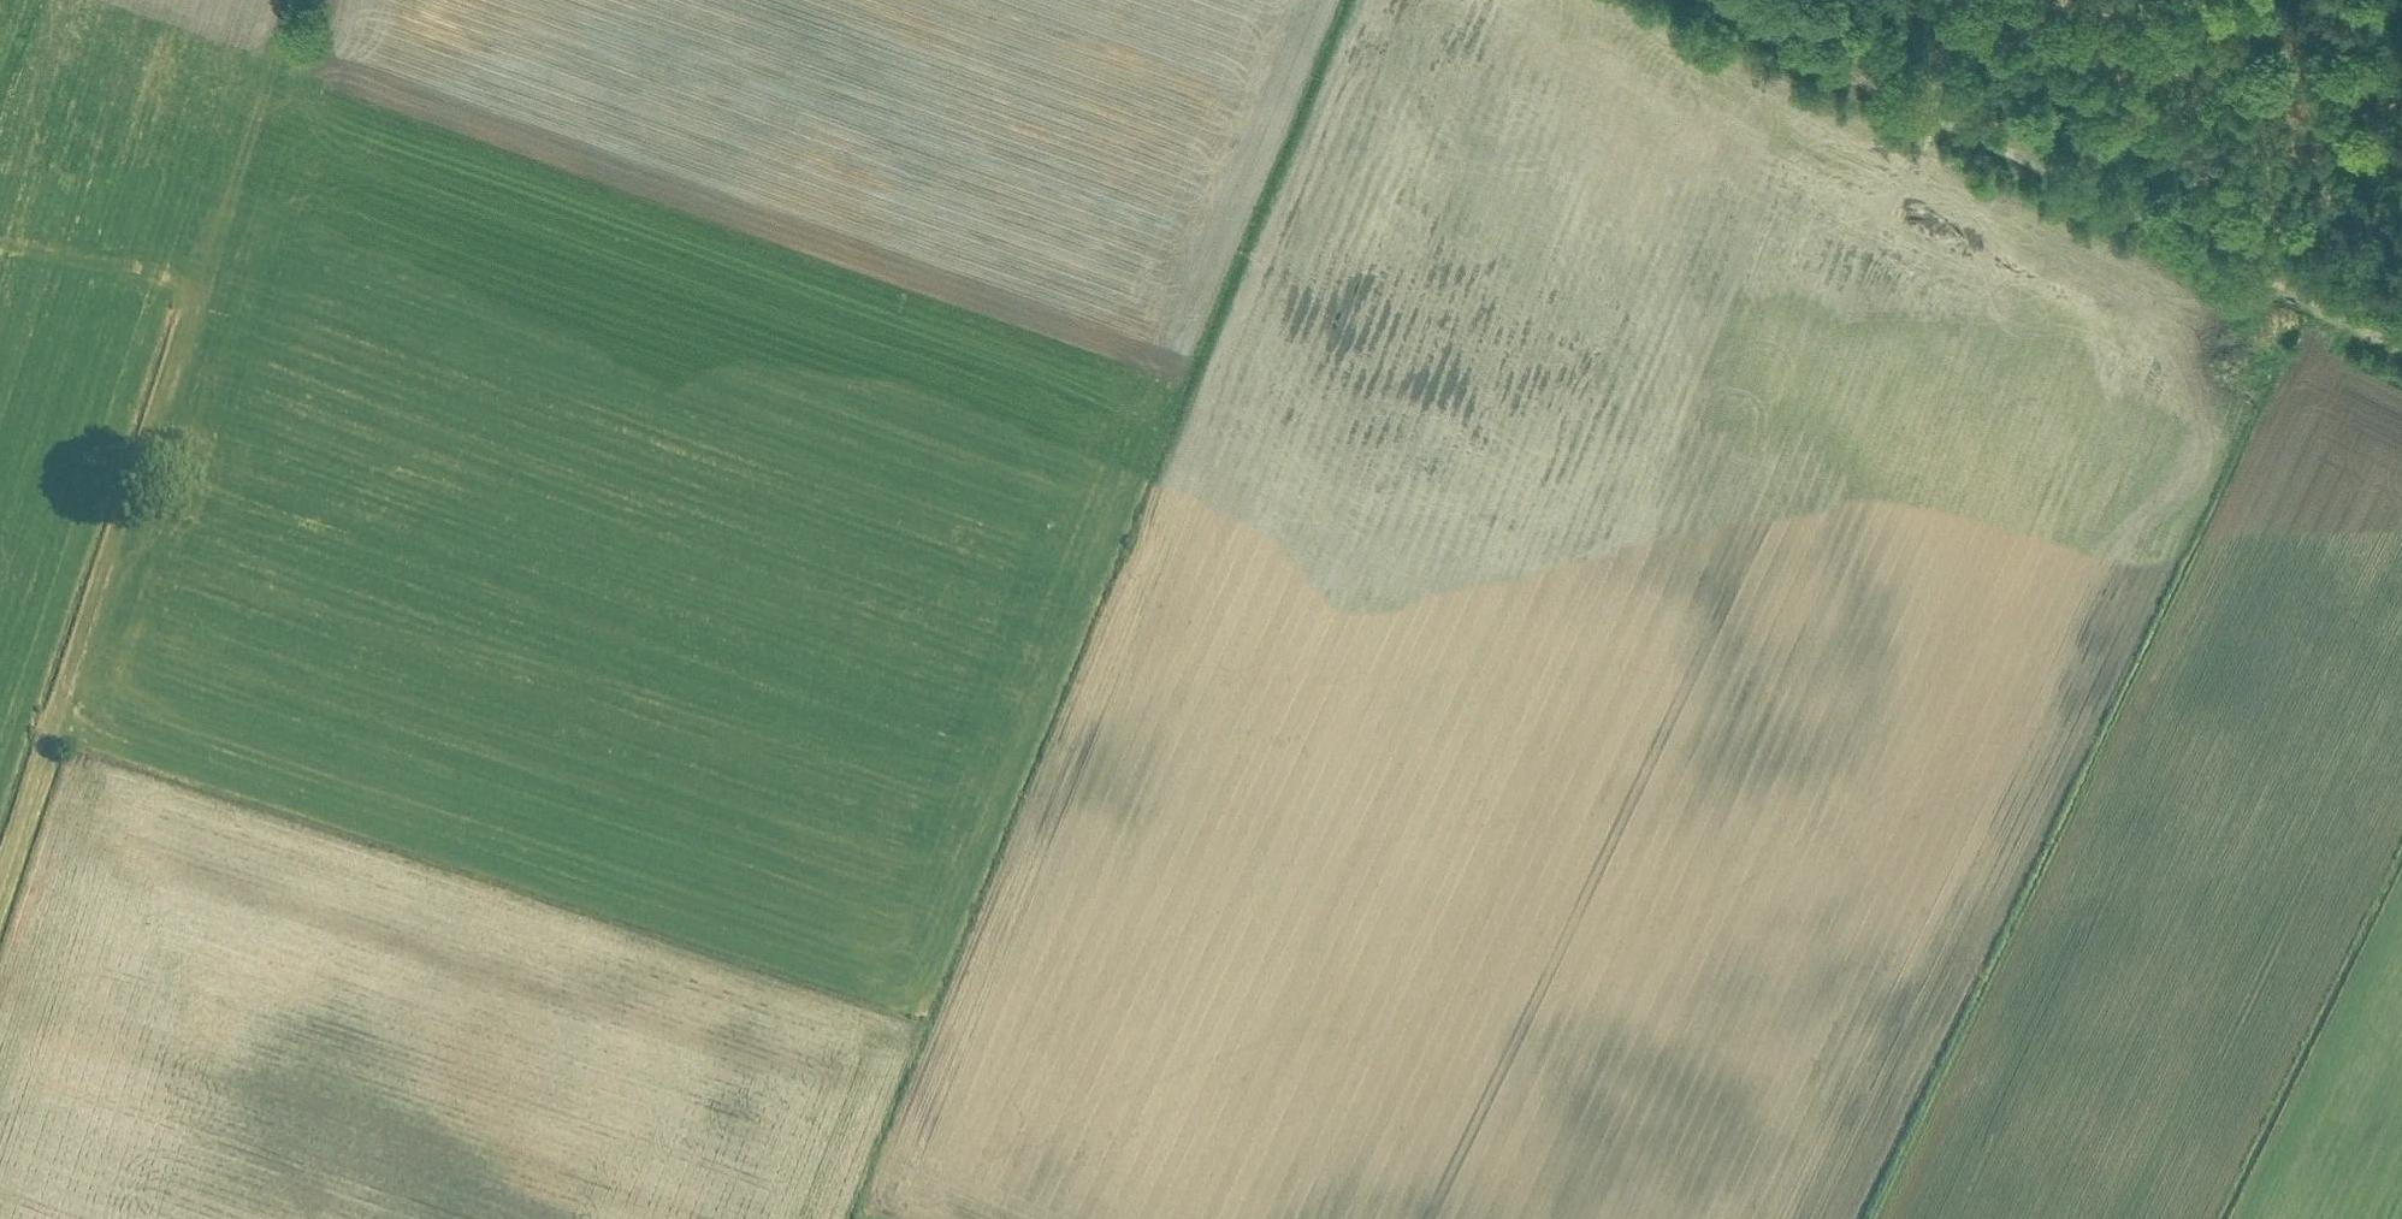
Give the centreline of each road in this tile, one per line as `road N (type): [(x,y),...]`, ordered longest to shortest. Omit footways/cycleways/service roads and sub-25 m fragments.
road 1 (track): [(2401,338),(1745,0)]

